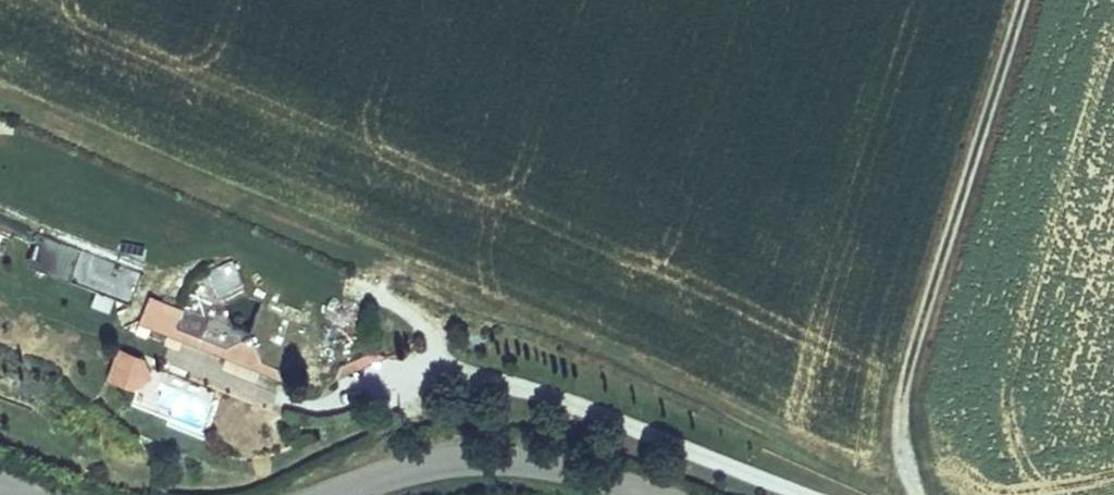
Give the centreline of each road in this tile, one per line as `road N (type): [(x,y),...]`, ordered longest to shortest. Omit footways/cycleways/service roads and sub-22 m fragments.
road 1 (track): [(916,494),(902,460),(899,394),(1023,0)]
road 2 (tertiary): [(334,494),(438,462),(478,458),(571,469),(648,494)]

